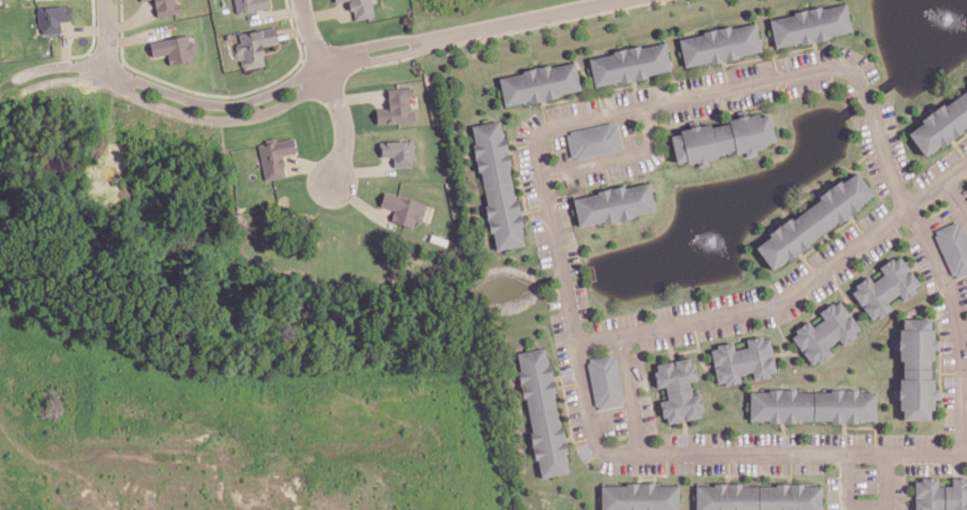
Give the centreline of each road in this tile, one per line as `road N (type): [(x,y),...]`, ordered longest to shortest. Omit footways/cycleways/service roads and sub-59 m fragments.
road 1 (residential): [(909,208),(858,82),(841,66),(555,125),(537,146),(574,343)]
road 2 (residential): [(966,453),(608,452),(593,436),(574,343)]
road 3 (residential): [(966,163),(780,300),(574,343)]
road 4 (residential): [(909,208),(960,328),(963,453)]
road 5 (residential): [(116,78),(162,106),(222,119),(281,105),(314,72)]
road 6 (residential): [(314,72),(223,104),(116,78)]
road 7 (residential): [(301,0),(343,126),(331,179)]
road 8 (residential): [(612,0),(438,37)]
road 9 (residential): [(542,173),(645,147),(646,105)]
road 10 (residential): [(640,453),(618,335)]

